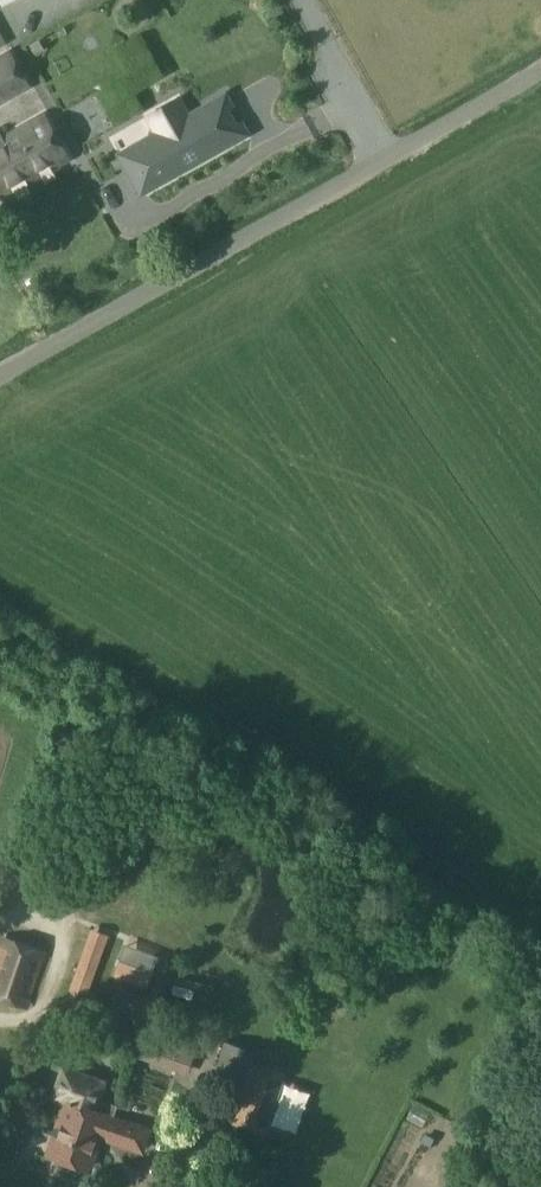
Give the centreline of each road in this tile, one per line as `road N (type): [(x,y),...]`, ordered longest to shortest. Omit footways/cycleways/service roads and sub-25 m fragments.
road 1 (unclassified): [(0,364),(540,70)]

